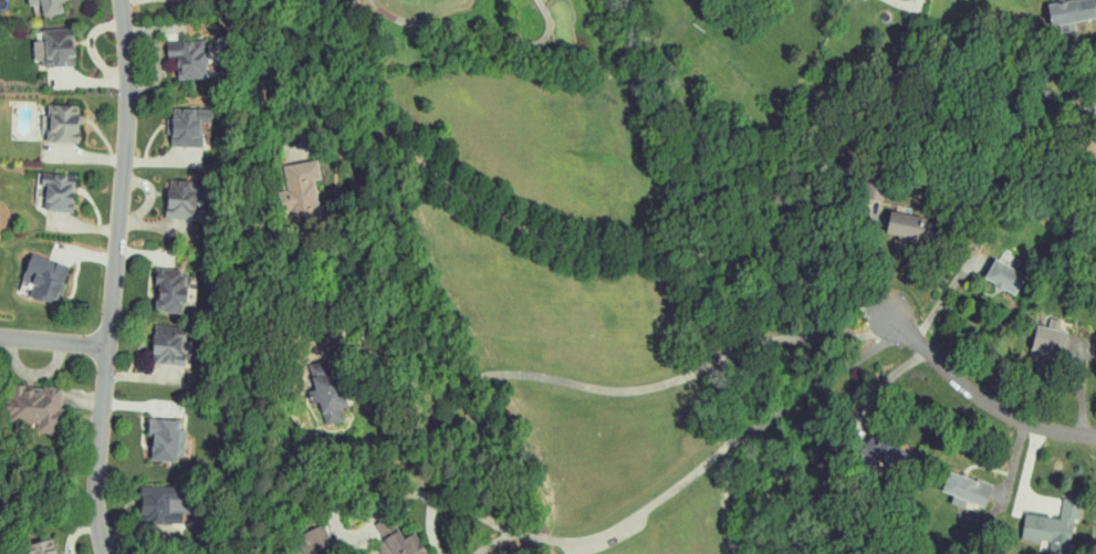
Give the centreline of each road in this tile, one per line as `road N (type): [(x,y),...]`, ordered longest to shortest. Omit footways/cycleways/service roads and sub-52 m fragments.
road 1 (residential): [(102,553),(96,477),(128,128),(124,0)]
road 2 (residential): [(1095,435),(1027,422),(1001,408),(929,351),(899,313)]

